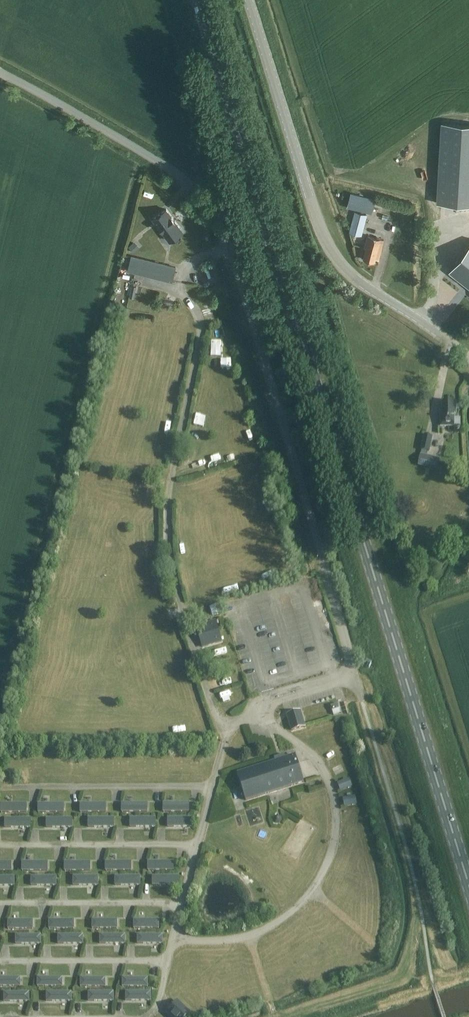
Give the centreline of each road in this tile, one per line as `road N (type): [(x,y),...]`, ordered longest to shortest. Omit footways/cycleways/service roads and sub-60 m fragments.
road 1 (primary): [(468,885),(197,0)]
road 2 (unclassified): [(232,249),(365,713)]
road 3 (tertiary): [(468,357),(354,277),(328,245),(249,0)]
road 4 (unclassified): [(232,249),(216,202),(0,72)]

